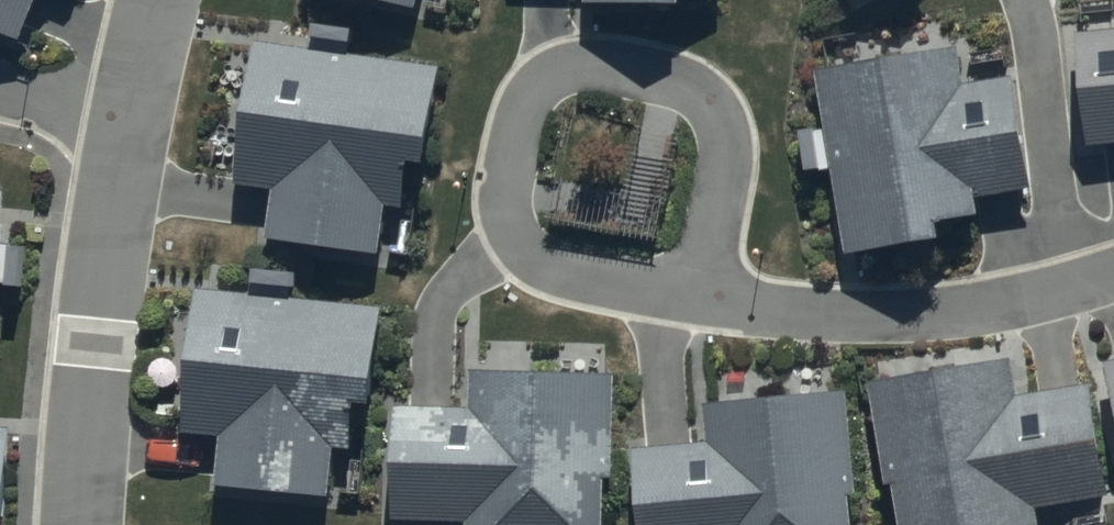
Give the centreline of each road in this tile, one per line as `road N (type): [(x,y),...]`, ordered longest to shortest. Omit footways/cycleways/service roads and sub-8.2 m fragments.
road 1 (residential): [(683,292),(536,265),(511,239),(501,204),(519,108),(543,79),(584,64),(693,87),(724,113),(729,152),(704,274)]
road 2 (residential): [(1113,274),(940,314),(858,317),(683,292)]
road 3 (residential): [(125,117),(97,286),(79,524)]
road 4 (residential): [(125,117),(0,84)]
road 5 (residential): [(155,0),(125,117)]

